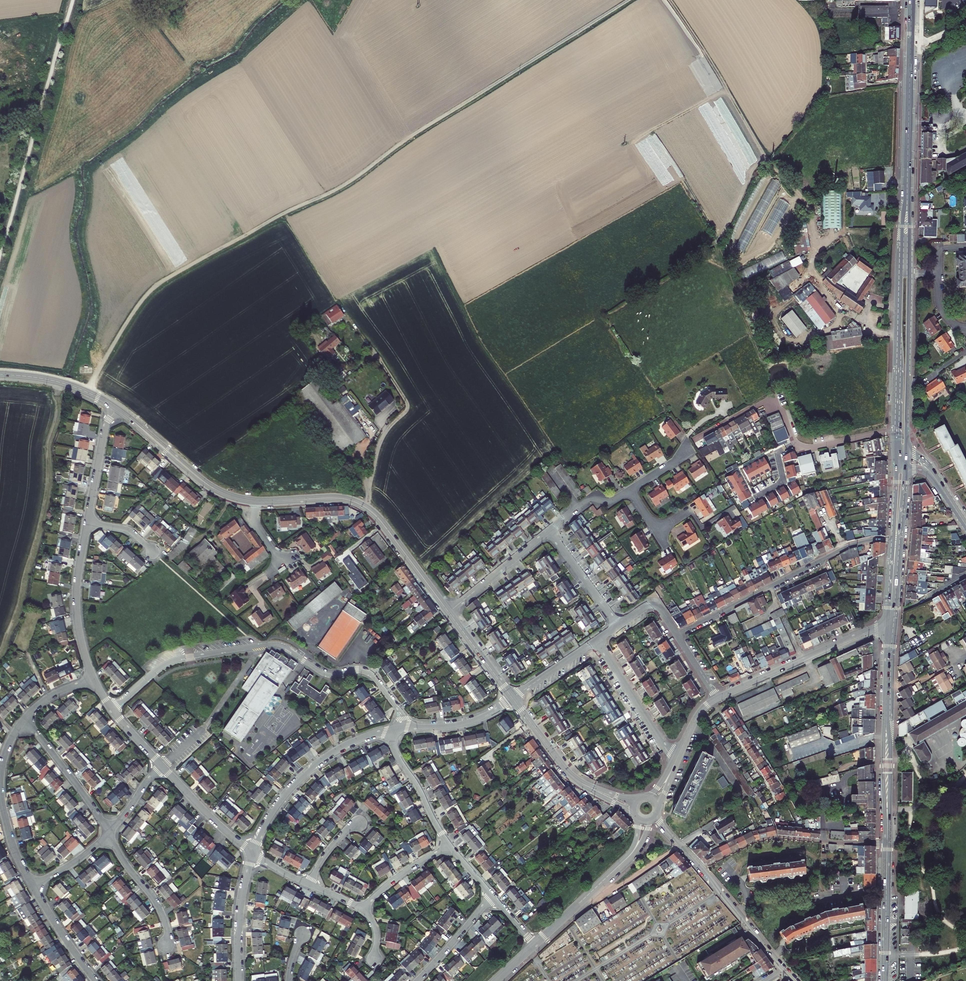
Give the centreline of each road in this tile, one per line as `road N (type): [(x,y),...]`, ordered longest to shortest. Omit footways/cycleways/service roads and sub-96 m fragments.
road 1 (track): [(87,392),(127,320),(166,278),(342,186),(628,0)]
road 2 (residential): [(407,727),(371,675),(328,675),(272,645),(170,661),(112,711)]
road 3 (tertiary): [(255,502),(335,498),(365,507),(449,612)]
road 4 (residential): [(694,440),(771,399),(801,447),(896,431)]
road 5 (residential): [(893,540),(842,549),(677,635)]
road 6 (tertiary): [(784,970),(658,813)]
road 7 (residential): [(253,853),(274,810),(310,770),(350,743),(390,730)]
road 8 (tertiary): [(717,698),(889,625)]
road 9 (track): [(765,156),(669,0)]
road 10 (primary): [(906,455),(909,273)]
road 11 (residential): [(24,719),(7,749),(1,789),(11,839),(33,886)]
road 12 (tertiary): [(118,409),(211,487),(255,502)]
road 13 (residential): [(87,523),(77,610),(94,680)]
road 14 (primary): [(899,273),(896,431)]
road 15 (primary): [(889,625),(906,469)]
road 16 (primary): [(885,980),(887,826)]
road 17 (residential): [(596,640),(675,762)]
road 18 (residential): [(24,719),(109,834)]
road 19 (primary): [(910,48),(907,190)]
road 20 (residential): [(452,847),(390,730)]
road 21 (residential): [(109,834),(158,907),(169,947)]
road 22 (residential): [(535,944),(629,856)]
road 23 (residential): [(449,612),(549,531)]
road 24 (residential): [(239,980),(241,901),(253,853)]
road 25 (residential): [(162,766),(253,853)]
road 26 (tertiary): [(0,374),(59,382),(118,409)]
road 27 (tertiary): [(512,698),(565,768),(594,789)]

